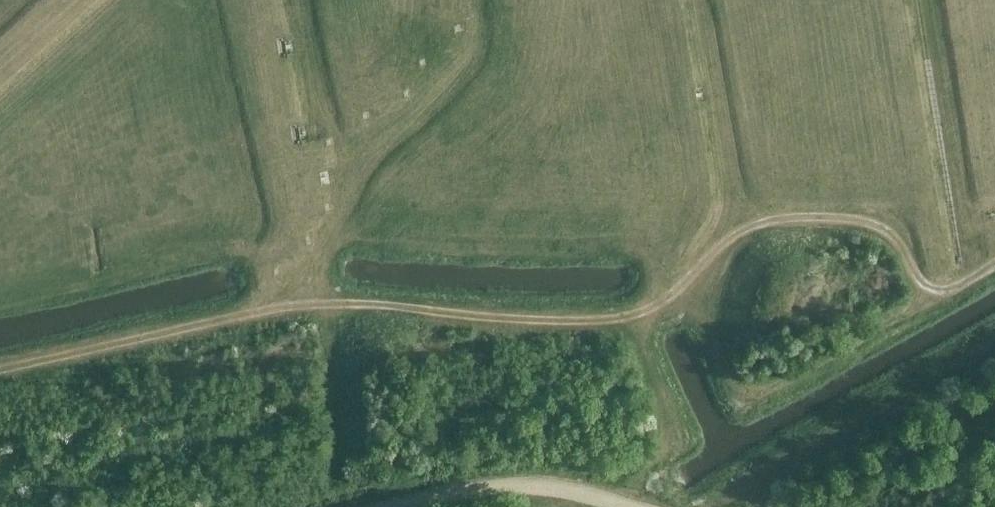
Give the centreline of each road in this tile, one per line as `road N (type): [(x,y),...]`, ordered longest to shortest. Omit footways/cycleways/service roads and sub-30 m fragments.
road 1 (track): [(609,506),(521,490),(442,506)]

